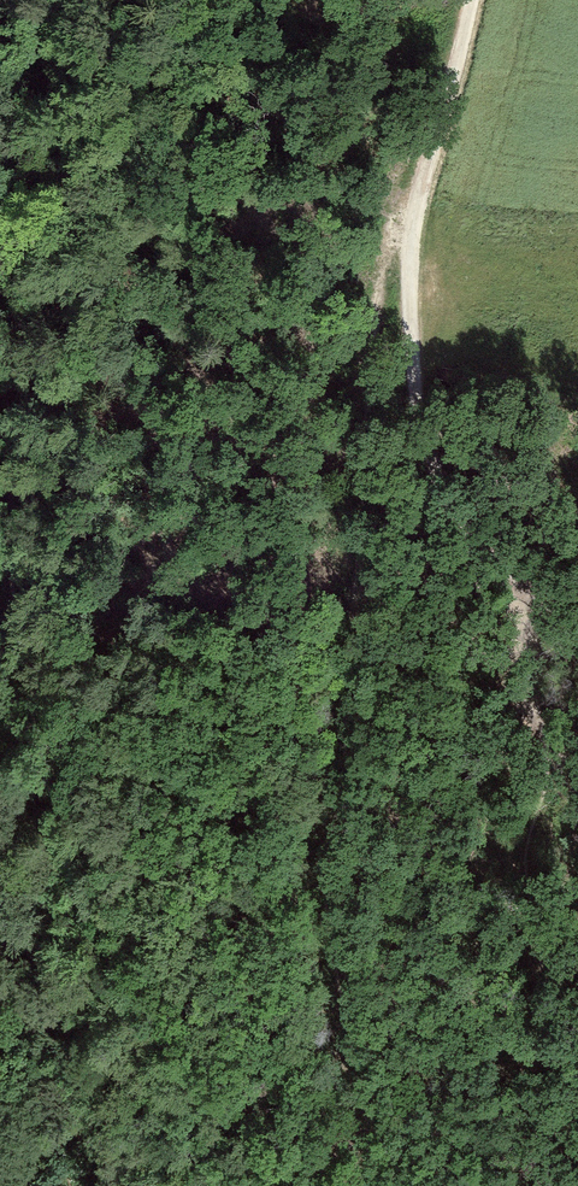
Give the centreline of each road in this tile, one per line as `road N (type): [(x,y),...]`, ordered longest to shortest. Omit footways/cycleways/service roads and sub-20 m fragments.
road 1 (track): [(76,1185),(52,1116),(36,1004),(52,736),(18,639),(9,581),(22,180),(34,98),(65,0)]
road 2 (track): [(419,196),(400,212),(378,267),(353,735),(330,886),(335,962),(387,1185)]
road 3 (track): [(419,196),(409,258),(422,421),(436,468),(469,533),(577,629)]
road 4 (track): [(474,0),(419,196)]

